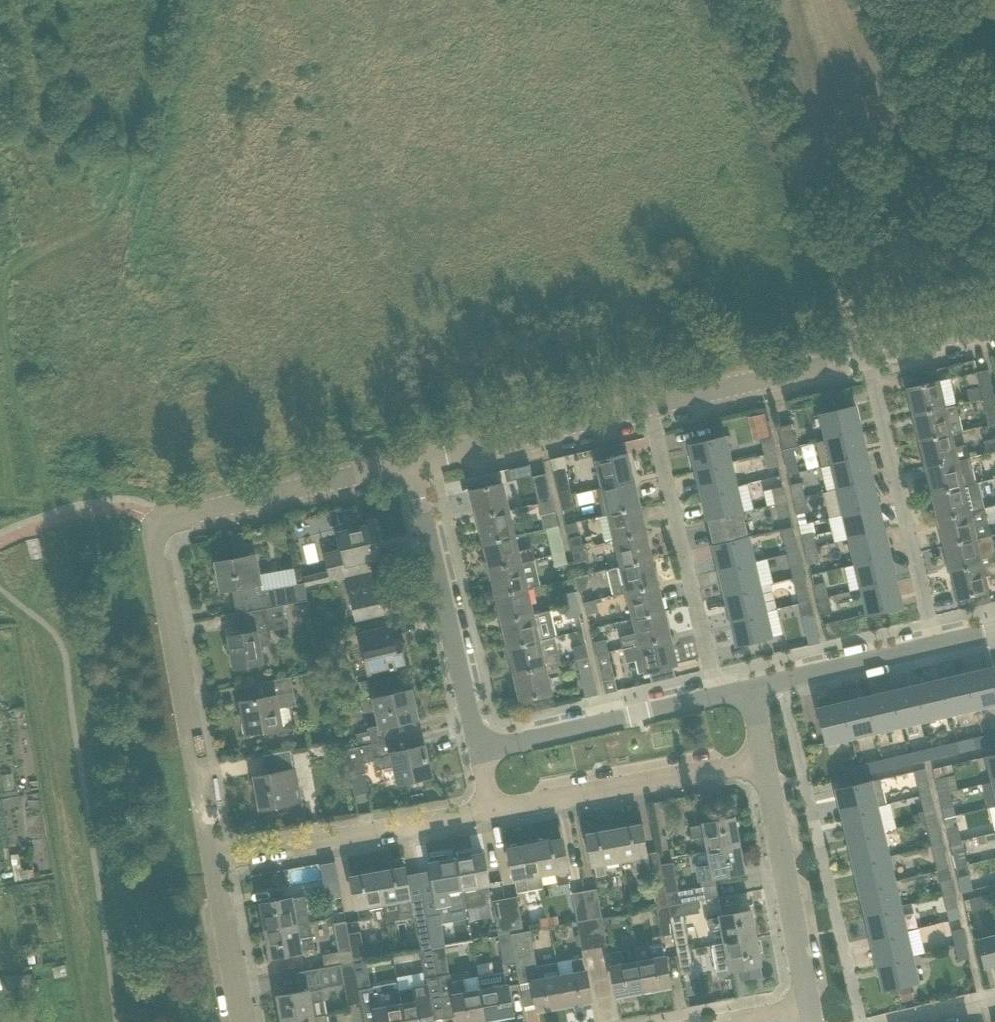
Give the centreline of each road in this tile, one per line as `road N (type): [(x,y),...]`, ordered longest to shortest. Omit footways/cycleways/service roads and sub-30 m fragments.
road 1 (residential): [(221,856),(158,520),(410,460)]
road 2 (track): [(713,0),(866,352)]
road 3 (residential): [(937,644),(866,352)]
road 4 (residential): [(720,694),(654,402)]
road 5 (residential): [(477,750),(410,460)]
road 6 (residential): [(487,809),(764,759)]
road 7 (residential): [(221,856),(487,809)]
road 8 (residential): [(410,460),(654,402)]
road 9 (residential): [(477,750),(720,694)]
road 10 (residential): [(810,1002),(764,759)]
road 11 (residential): [(654,402),(866,352)]
road 12 (residential): [(754,686),(937,644)]
road 13 (residential): [(245,1021),(221,856)]
road 14 (residential): [(866,352),(994,321)]
road 15 (residential): [(994,995),(878,1021)]

